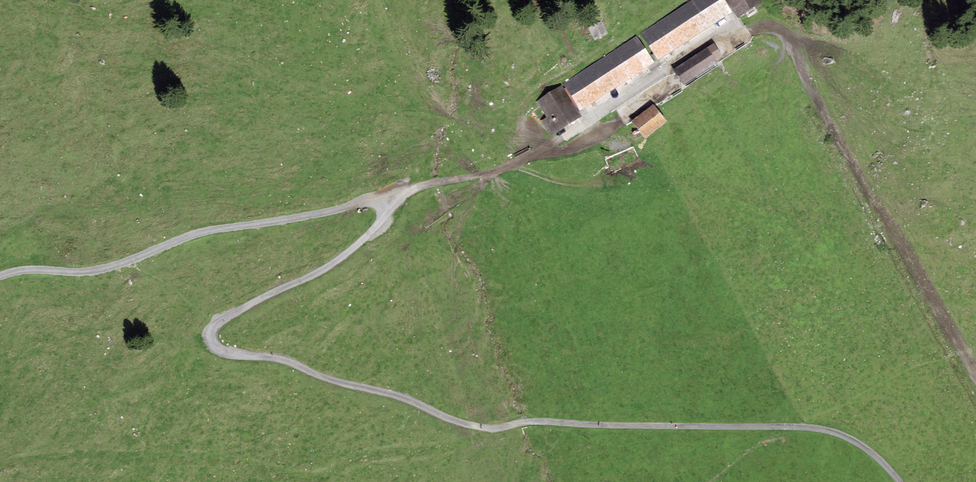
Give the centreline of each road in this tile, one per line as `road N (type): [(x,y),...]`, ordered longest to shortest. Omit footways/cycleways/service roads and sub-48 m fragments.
road 1 (track): [(771,426),(474,426),(281,358),(215,345),(218,324),(330,266),(395,202)]
road 2 (track): [(395,202),(215,228),(108,267),(16,262),(0,272)]
road 3 (track): [(395,202),(560,141),(630,86),(734,26)]
road 4 (track): [(905,481),(872,449),(836,431),(771,426)]

